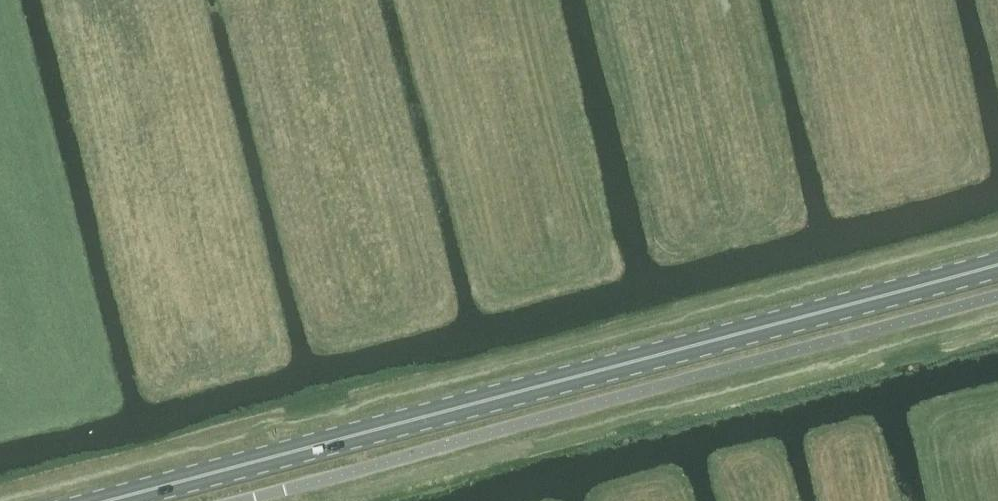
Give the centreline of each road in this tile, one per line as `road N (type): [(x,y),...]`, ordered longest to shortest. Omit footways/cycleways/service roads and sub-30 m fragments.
road 1 (primary): [(114,500),(997,267)]
road 2 (unclassified): [(236,500),(997,296)]

